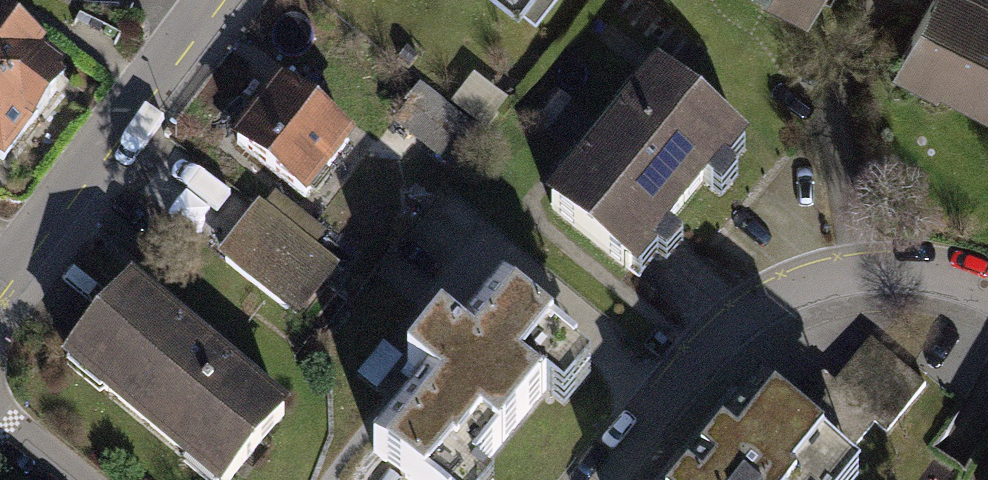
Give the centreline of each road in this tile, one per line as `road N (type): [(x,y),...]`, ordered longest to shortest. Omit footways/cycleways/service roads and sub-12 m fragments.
road 1 (residential): [(593,479),(712,342),(846,273),(987,300)]
road 2 (residential): [(211,0),(0,278)]

